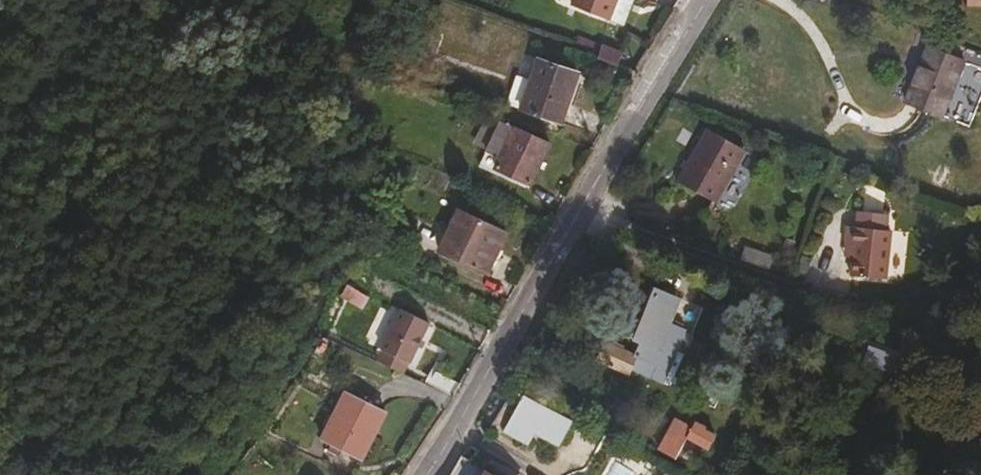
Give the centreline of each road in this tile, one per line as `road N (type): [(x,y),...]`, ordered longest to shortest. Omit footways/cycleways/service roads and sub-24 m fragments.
road 1 (tertiary): [(706,0),(426,474)]

